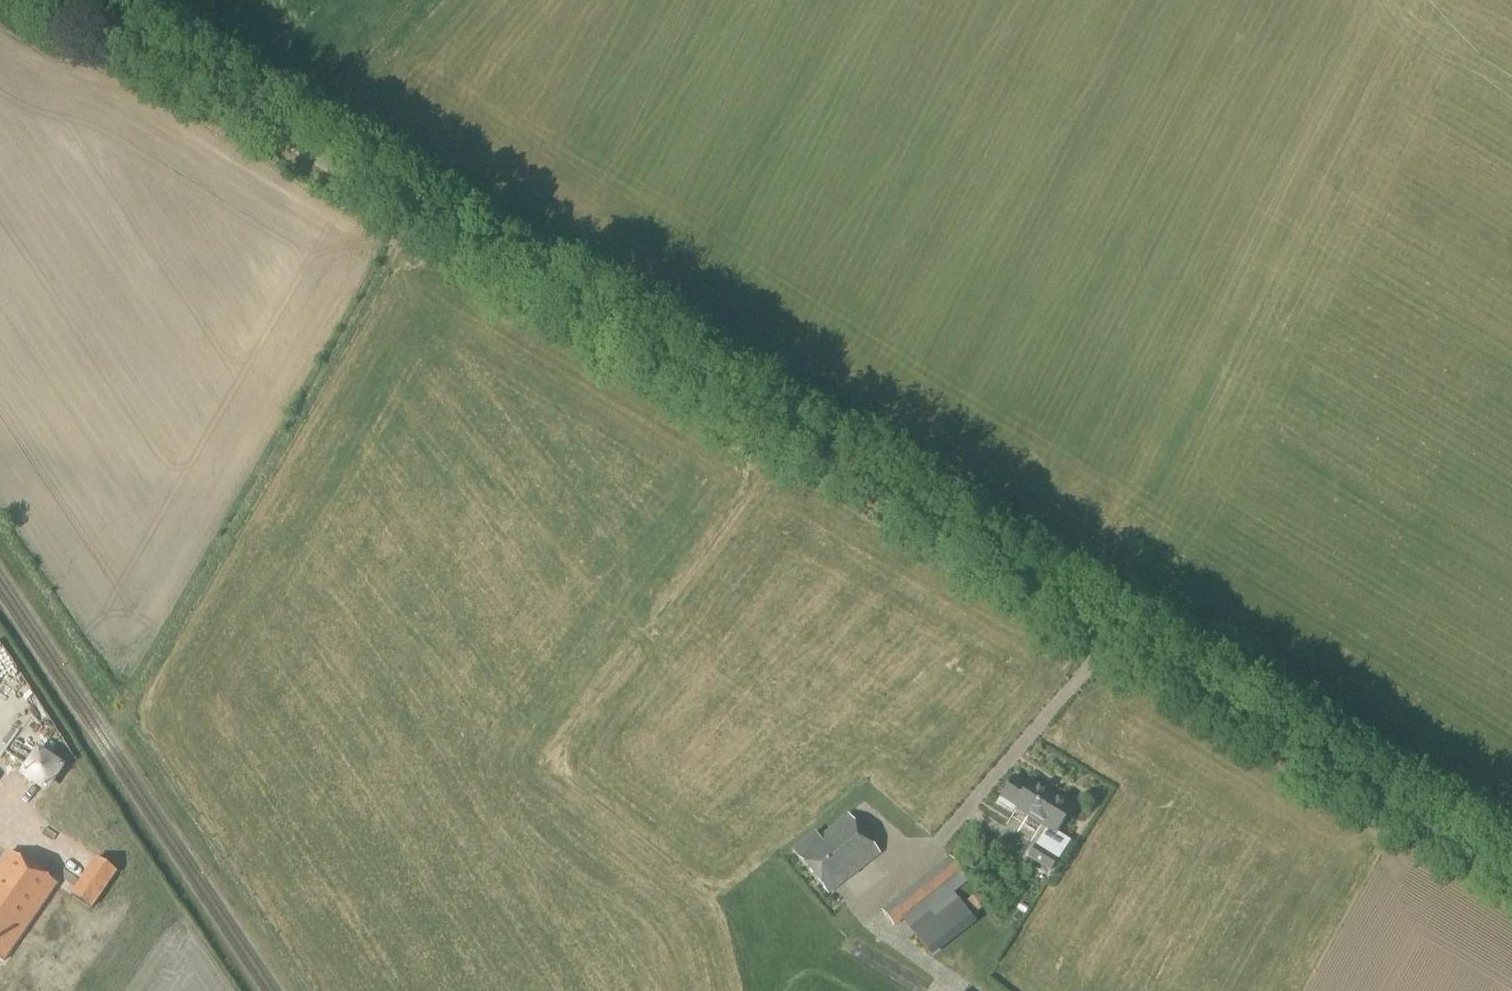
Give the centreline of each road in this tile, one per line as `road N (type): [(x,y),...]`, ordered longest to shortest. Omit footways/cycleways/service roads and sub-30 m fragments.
road 1 (unclassified): [(1511,878),(56,0)]
road 2 (track): [(413,0),(358,65),(348,92),(431,156),(436,175),(418,220),(122,710)]

